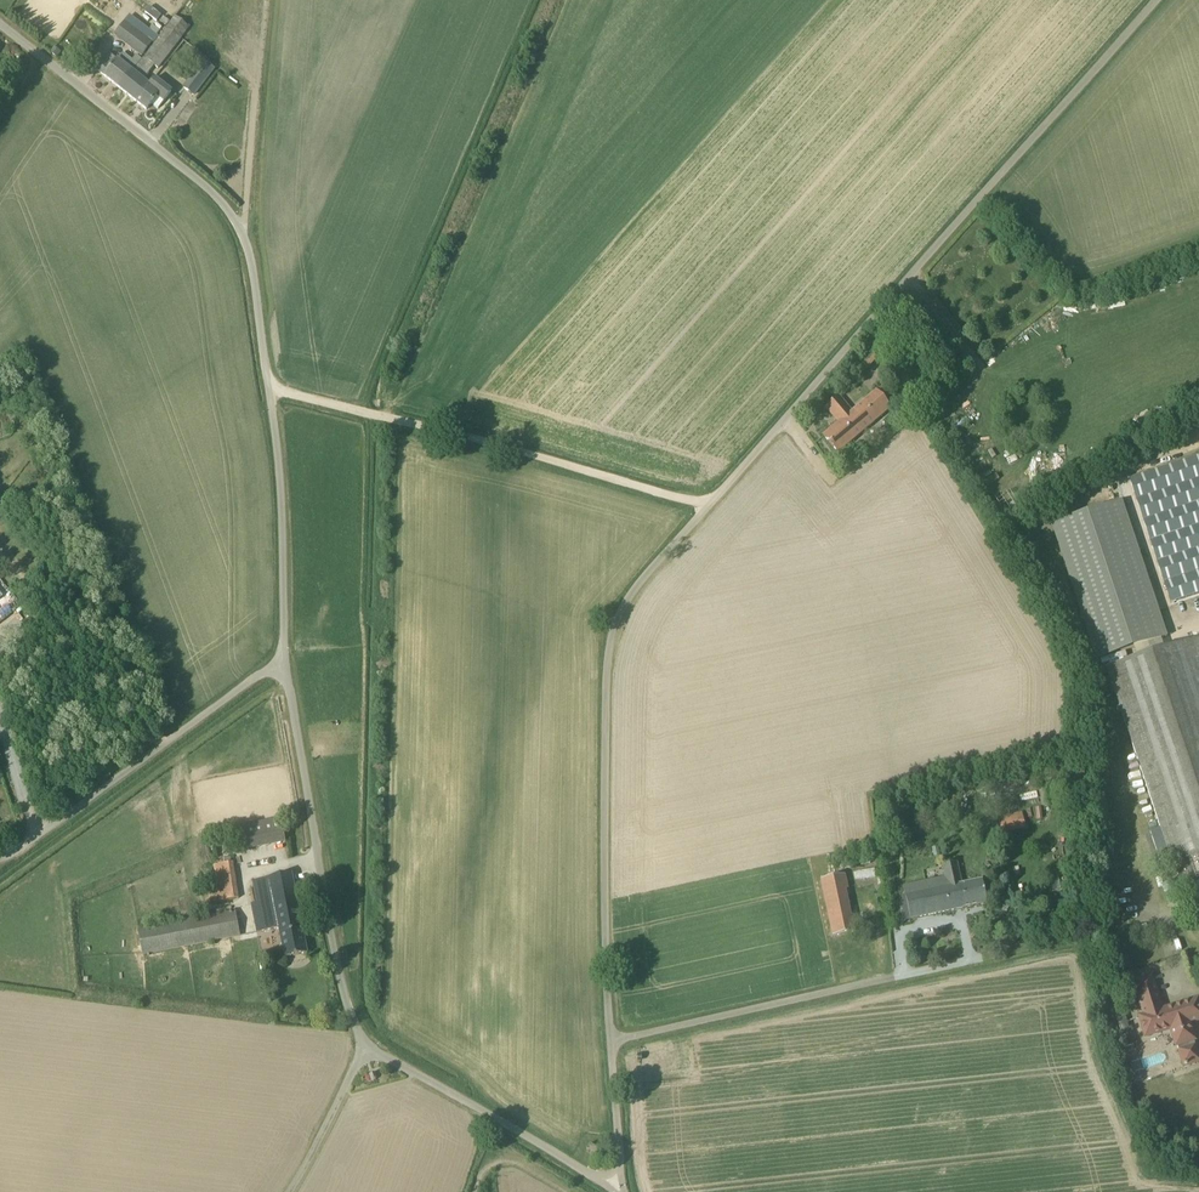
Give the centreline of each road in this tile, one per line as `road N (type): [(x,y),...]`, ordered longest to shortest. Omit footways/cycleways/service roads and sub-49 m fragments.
road 1 (unclassified): [(612,1191),(608,630),(632,588),(1152,0)]
road 2 (unclassified): [(363,1052),(288,712),(273,417),(241,248),(209,199),(0,27)]
road 3 (track): [(269,394),(709,507)]
road 4 (unclassified): [(606,1191),(363,1052)]
road 5 (unclassified): [(292,1191),(363,1052)]

